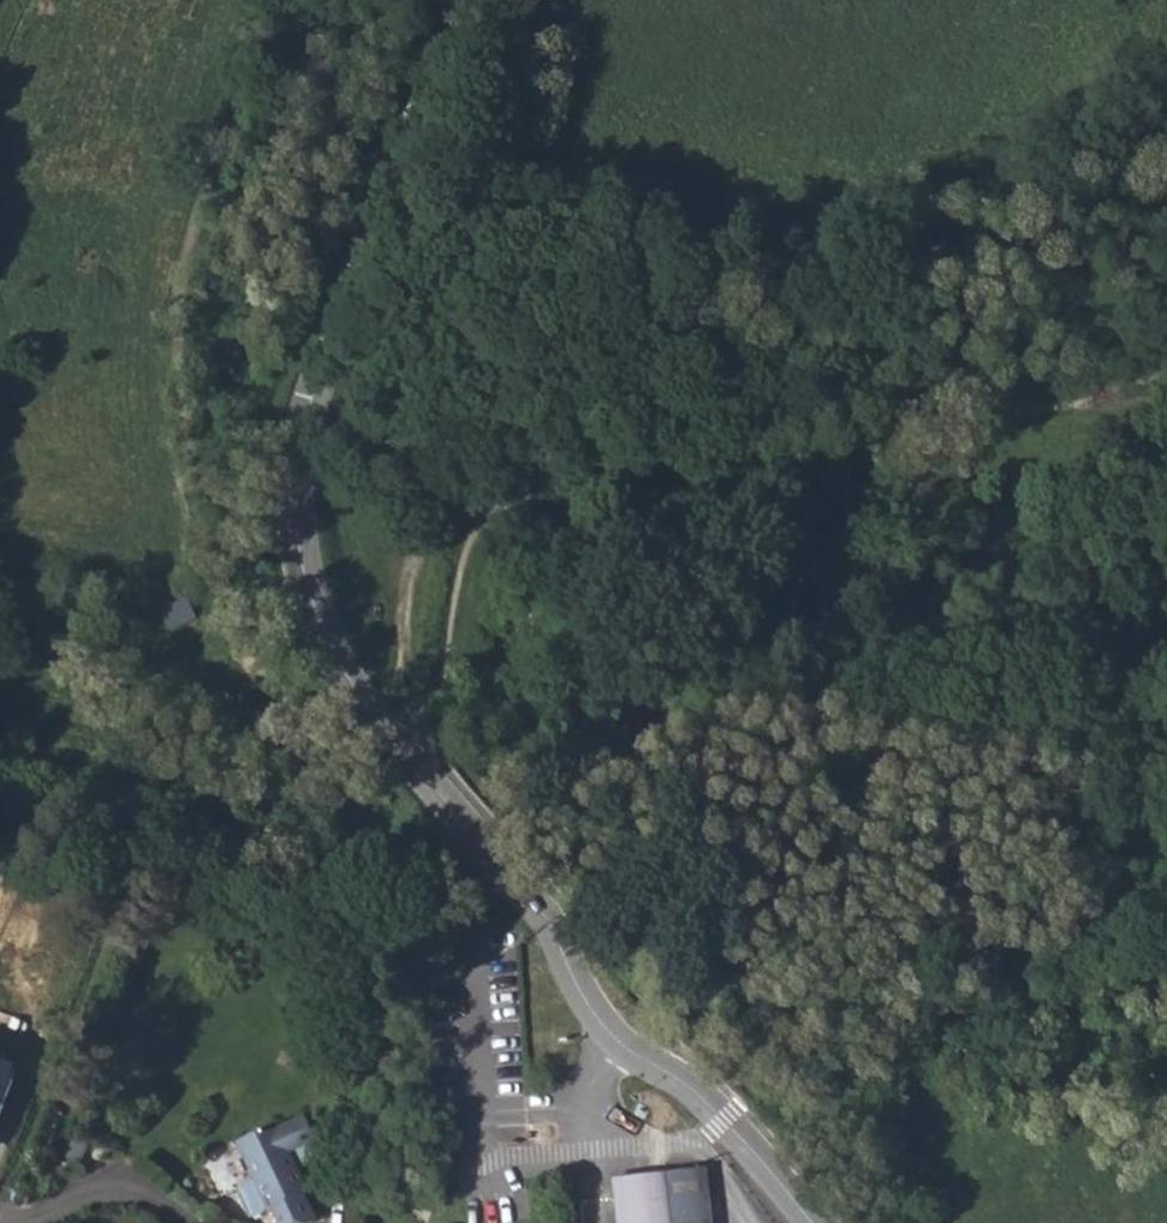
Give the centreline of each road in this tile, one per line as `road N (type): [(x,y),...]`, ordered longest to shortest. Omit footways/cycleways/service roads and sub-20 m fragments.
road 1 (tertiary): [(813,1222),(689,1085),(617,1039),(588,1003),(546,914),(362,704),(316,615),(295,518),(304,417),(346,273),(448,0)]

